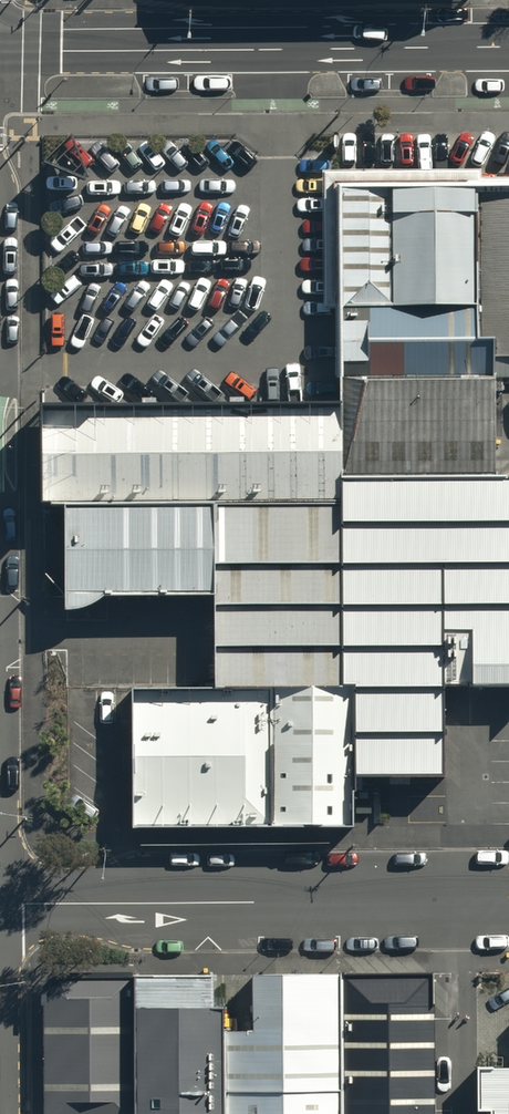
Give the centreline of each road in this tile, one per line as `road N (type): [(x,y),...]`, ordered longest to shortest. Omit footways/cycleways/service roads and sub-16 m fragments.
road 1 (unclassified): [(0,904),(508,898)]
road 2 (secondary): [(508,47),(0,52)]

